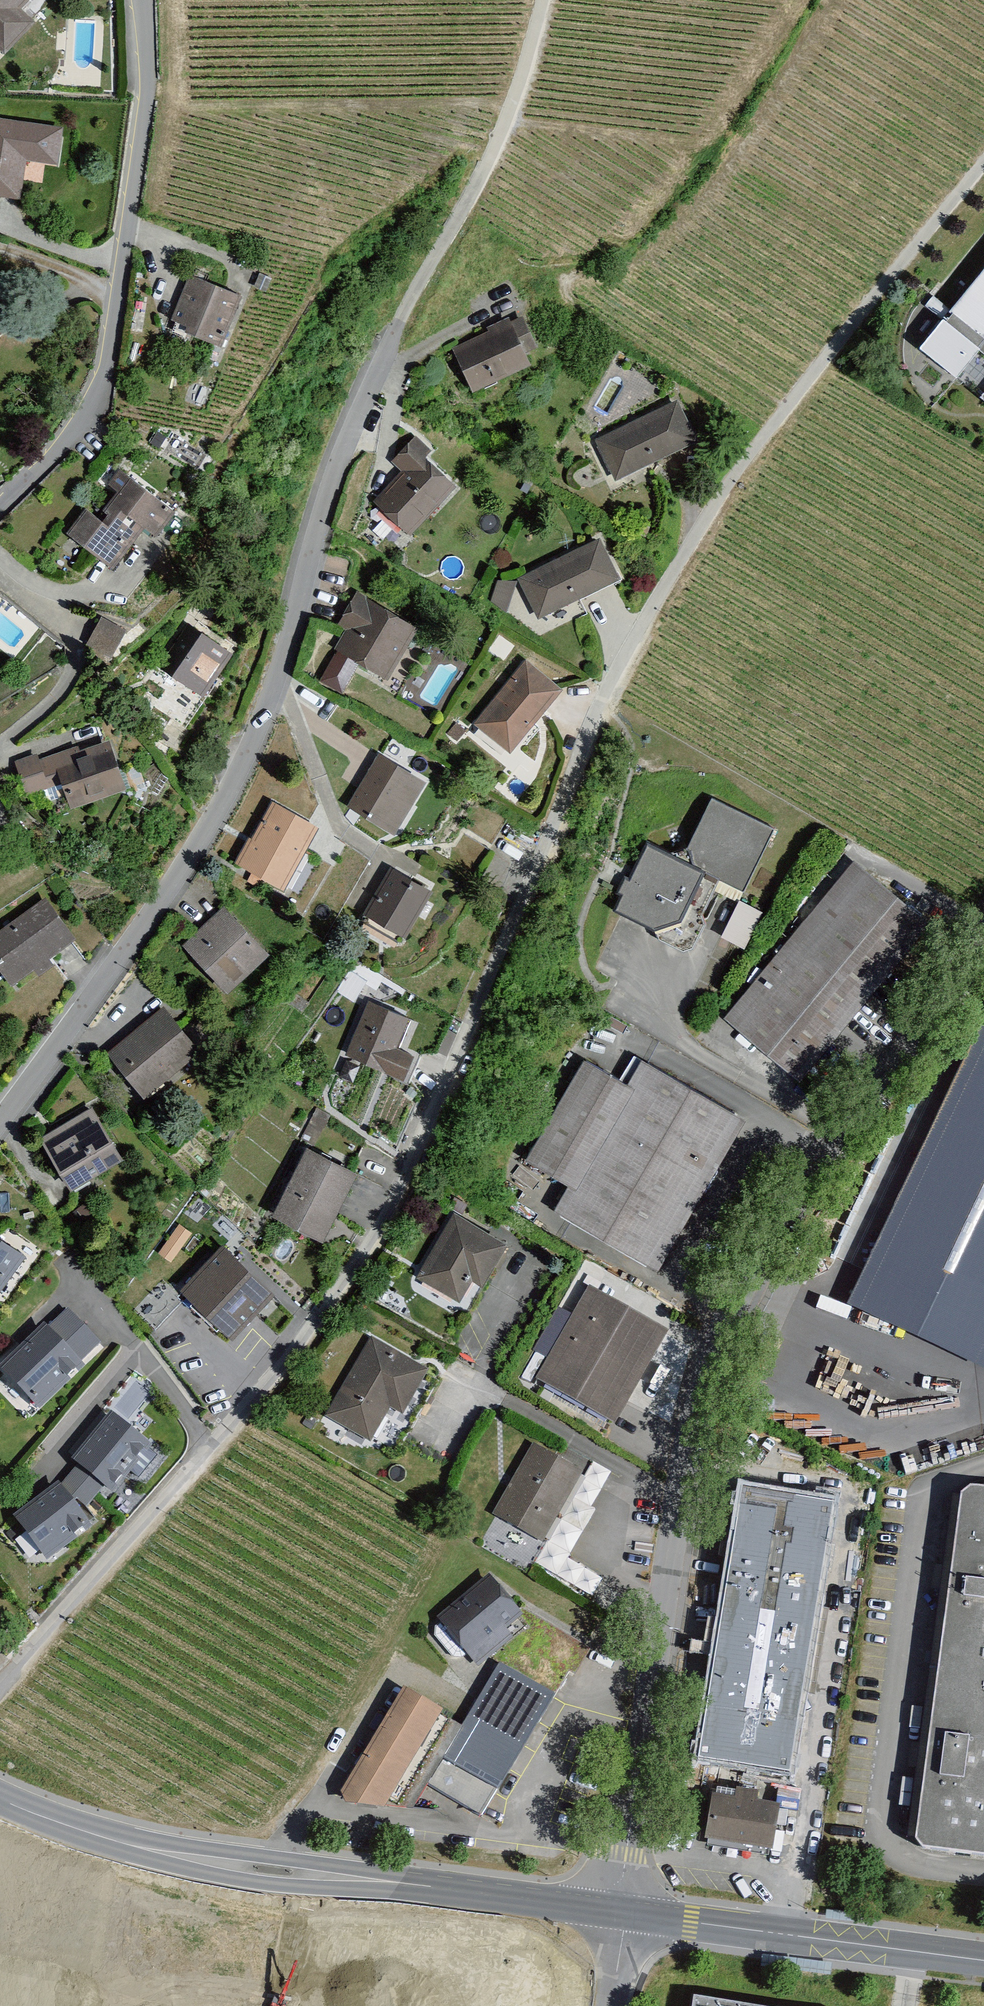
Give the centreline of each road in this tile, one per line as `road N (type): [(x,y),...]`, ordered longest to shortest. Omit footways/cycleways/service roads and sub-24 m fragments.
road 1 (residential): [(0,1679),(272,1383),(351,1271),(434,1125),(598,708),(767,428),(983,161)]
road 2 (residential): [(627,1916),(652,1662),(737,1280),(983,966)]
road 3 (residential): [(399,327),(359,417),(276,675),(228,791),(0,1110)]
road 4 (residential): [(0,1802),(168,1858),(627,1916)]
road 5 (residential): [(0,508),(85,422),(118,354),(127,226),(145,201),(153,63),(141,0)]
road 6 (track): [(542,0),(526,75),(399,327)]
road 7 (unclassified): [(627,1916),(983,1961)]

